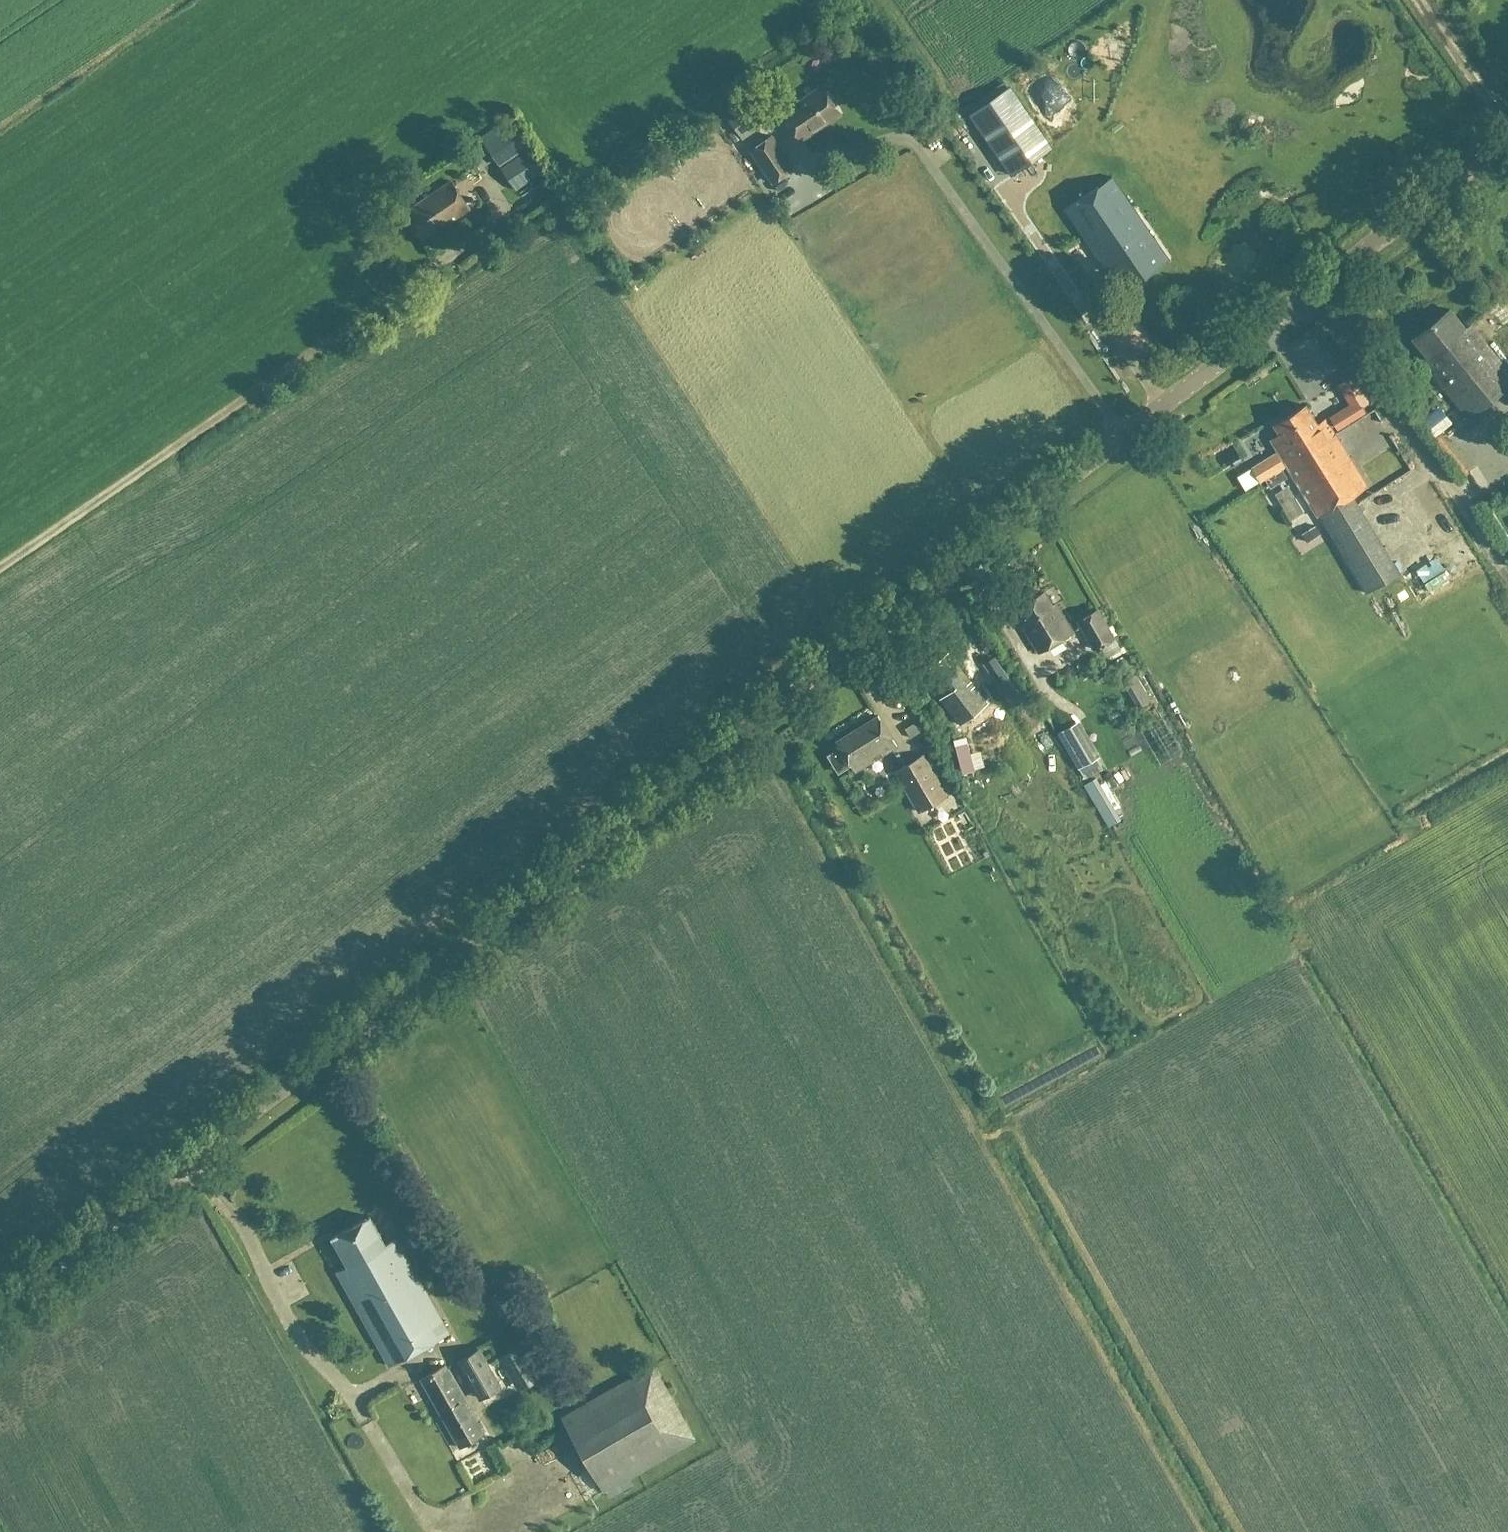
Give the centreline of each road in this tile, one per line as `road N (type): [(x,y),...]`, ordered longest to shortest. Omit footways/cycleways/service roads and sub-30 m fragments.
road 1 (unclassified): [(0,1315),(1507,145)]

